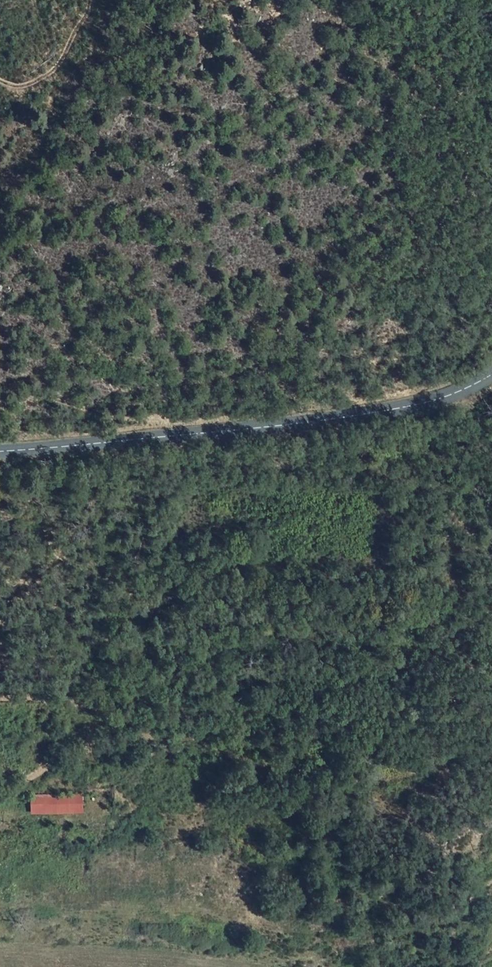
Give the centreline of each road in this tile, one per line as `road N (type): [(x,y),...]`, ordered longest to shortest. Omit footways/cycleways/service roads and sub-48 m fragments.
road 1 (secondary): [(491,384),(324,424),(0,452)]
road 2 (track): [(183,737),(86,744),(0,797)]

